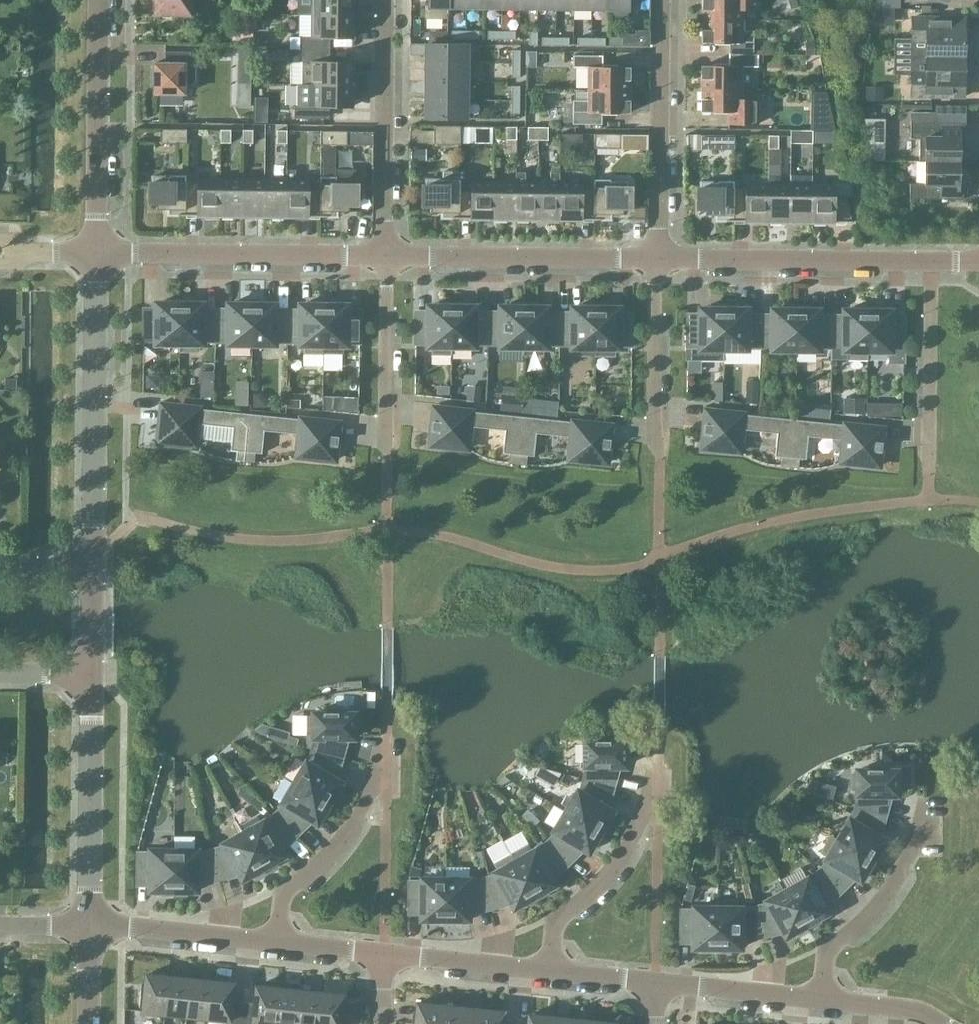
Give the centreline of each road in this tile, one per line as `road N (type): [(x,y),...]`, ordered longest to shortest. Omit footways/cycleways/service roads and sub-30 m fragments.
road 1 (residential): [(93,562),(96,252)]
road 2 (residential): [(96,252),(384,255)]
road 3 (residential): [(384,255),(658,257)]
road 4 (residential): [(658,257),(930,260)]
road 5 (residential): [(658,257),(661,0)]
road 6 (residential): [(384,255),(385,0)]
road 7 (residential): [(96,252),(98,0)]
road 8 (residential): [(89,926),(91,675)]
road 9 (residential): [(822,998),(826,948),(887,893),(928,798)]
road 10 (residential): [(549,970),(554,921),(606,875),(658,796)]
road 11 (residential): [(277,942),(282,891),(337,843),(386,769)]
road 12 (residential): [(928,469),(930,260)]
road 13 (residential): [(659,459),(658,257)]
road 14 (residential): [(386,454),(384,255)]
road 15 (residential): [(277,942),(89,926)]
road 16 (residential): [(549,970),(381,953)]
road 17 (residential): [(822,998),(654,981)]
road 18 (residential): [(942,1023),(915,1009),(822,998)]

